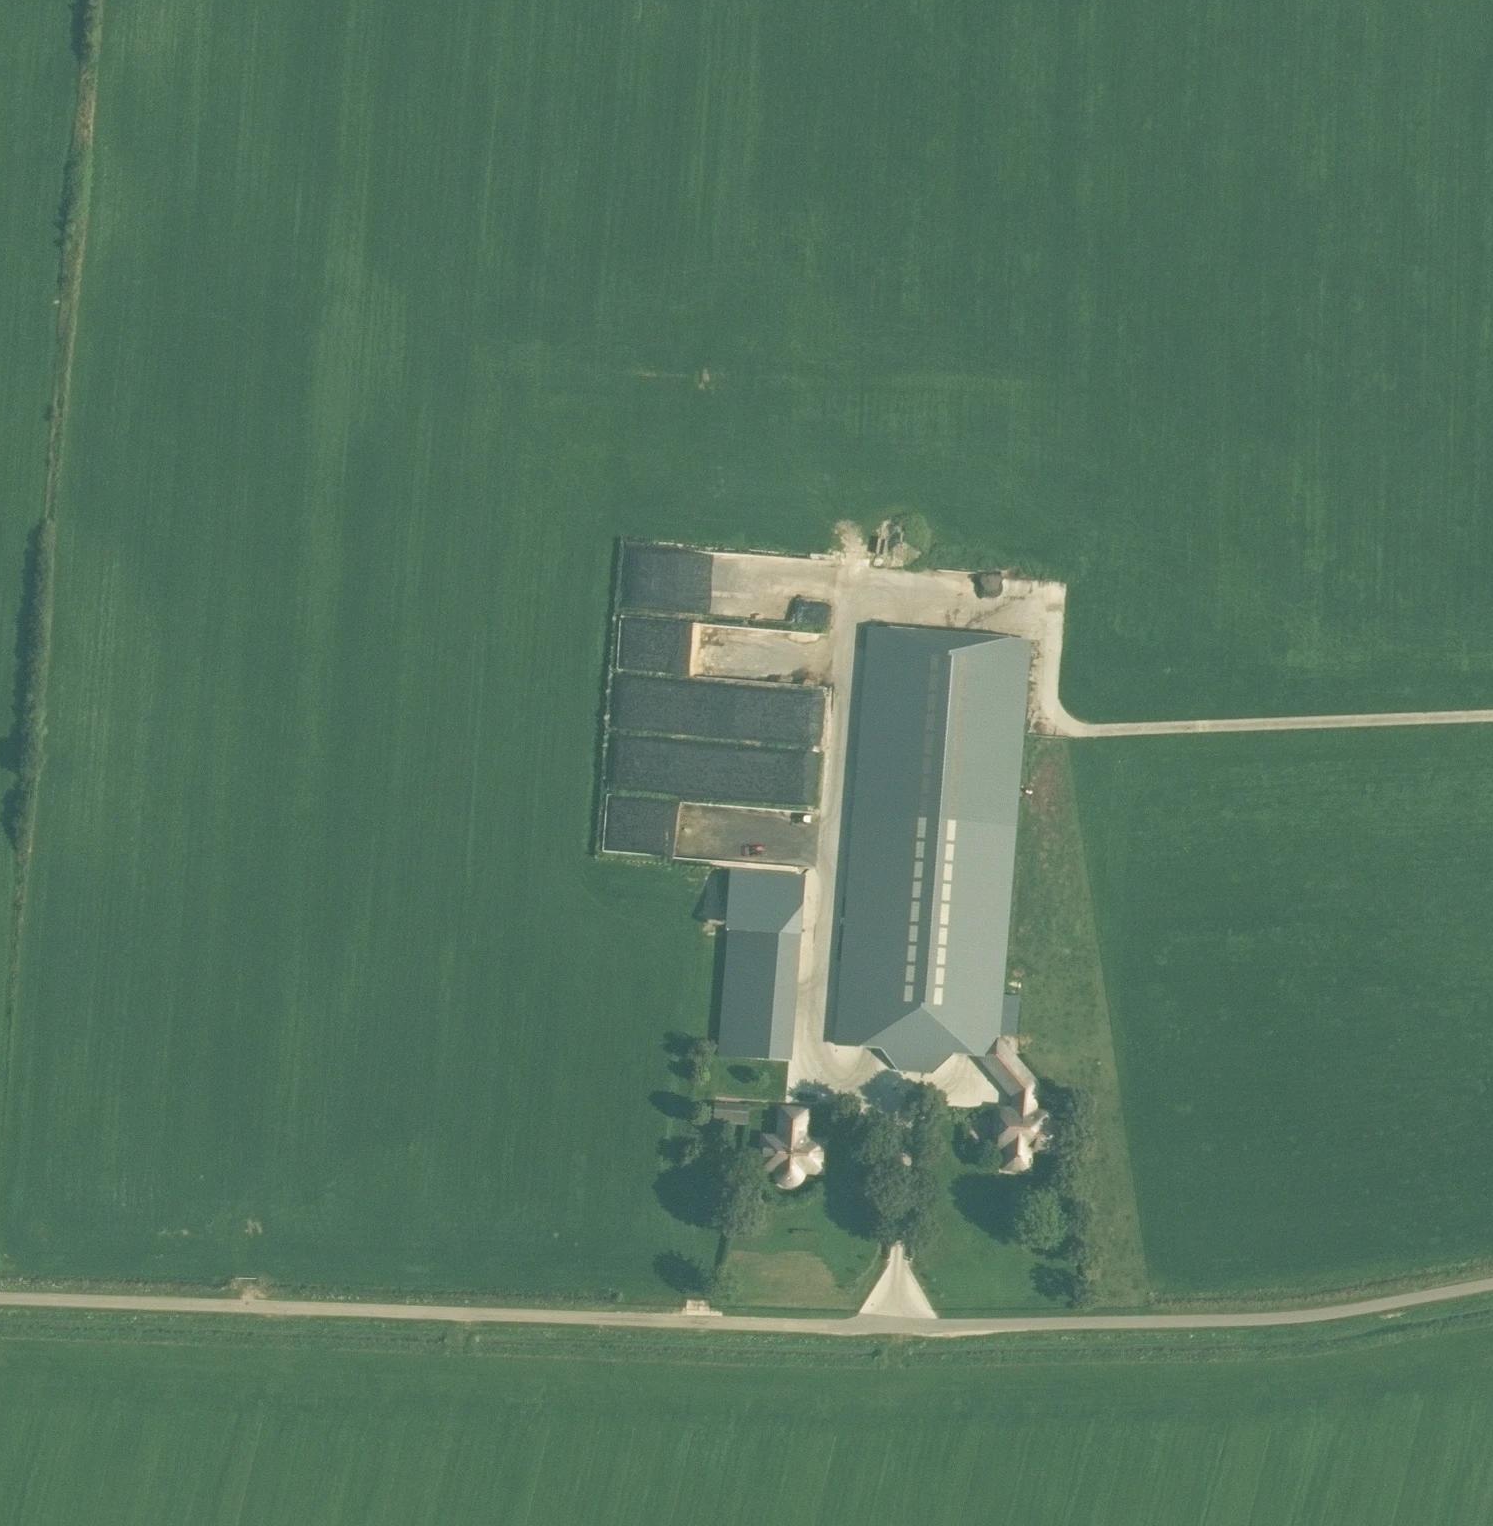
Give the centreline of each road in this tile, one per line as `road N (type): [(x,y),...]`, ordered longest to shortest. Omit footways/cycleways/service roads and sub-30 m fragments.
road 1 (unclassified): [(1492,1277),(1289,1314),(899,1320),(0,1294)]
road 2 (track): [(1492,714),(1044,731),(1043,648)]

